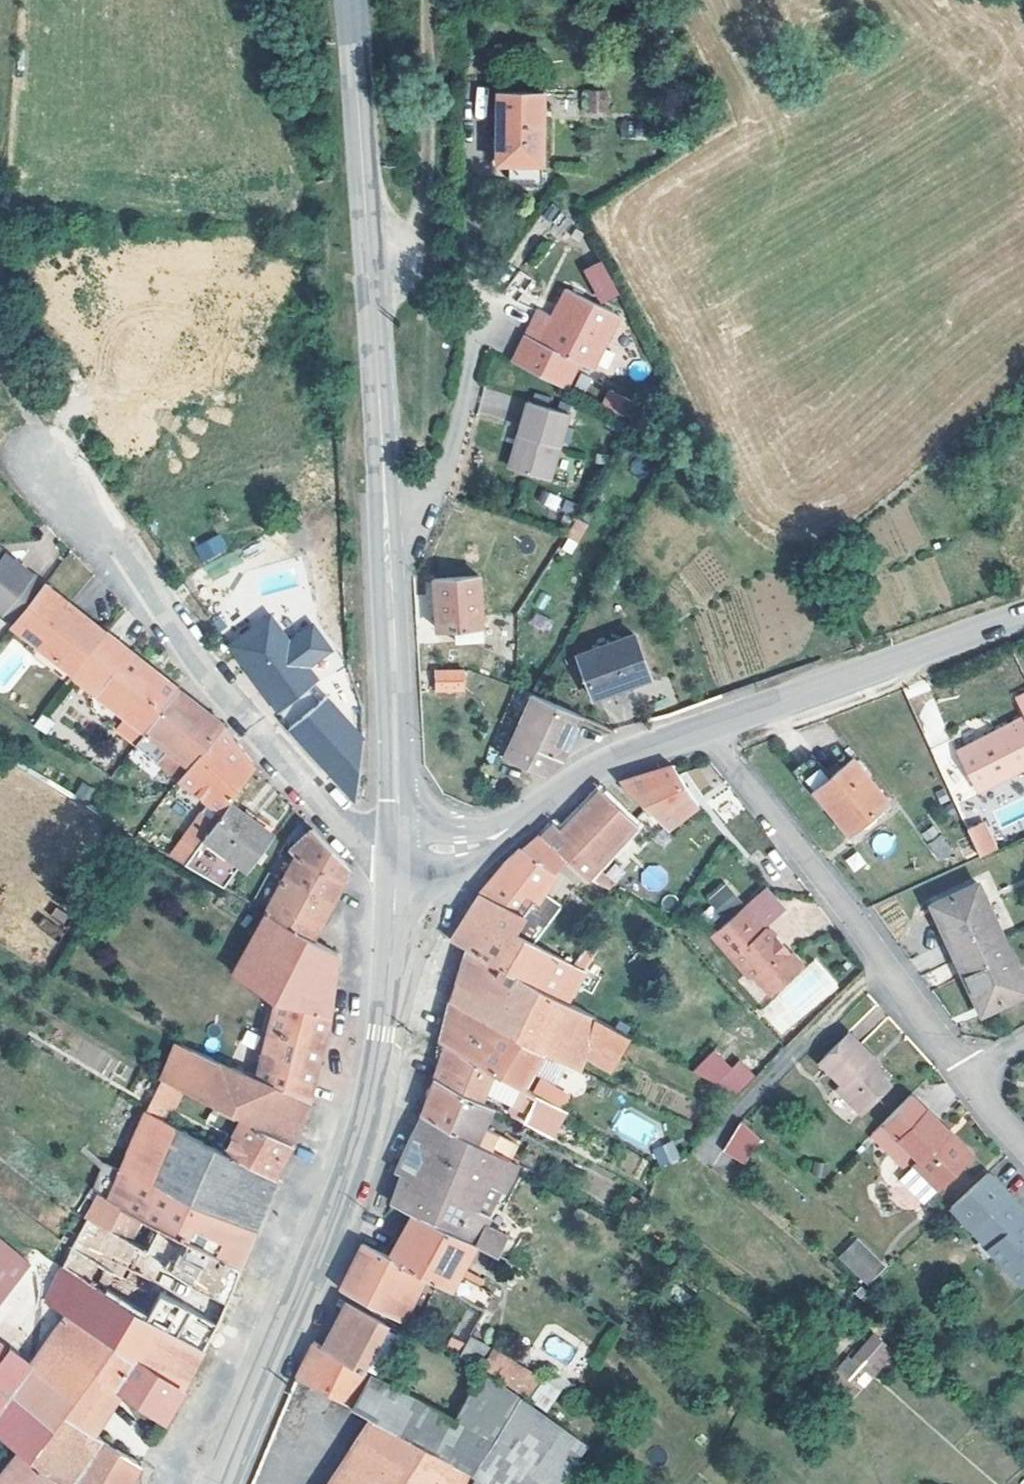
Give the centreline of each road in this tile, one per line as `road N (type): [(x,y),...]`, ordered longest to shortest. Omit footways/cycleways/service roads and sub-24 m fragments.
road 1 (secondary): [(397,850),(389,979),(363,1129),(212,1483)]
road 2 (residential): [(397,850),(344,835),(34,451)]
road 3 (secondary): [(389,523),(349,0)]
road 4 (residential): [(710,727),(718,749),(967,1075)]
road 5 (secondary): [(710,727),(598,765),(479,846),(397,850)]
road 6 (secondary): [(1023,616),(710,727)]
road 7 (secondary): [(397,850),(389,523)]
road 8 (track): [(369,266),(403,240),(418,192),(426,0)]
road 9 (residential): [(389,523),(430,507),(478,332)]

